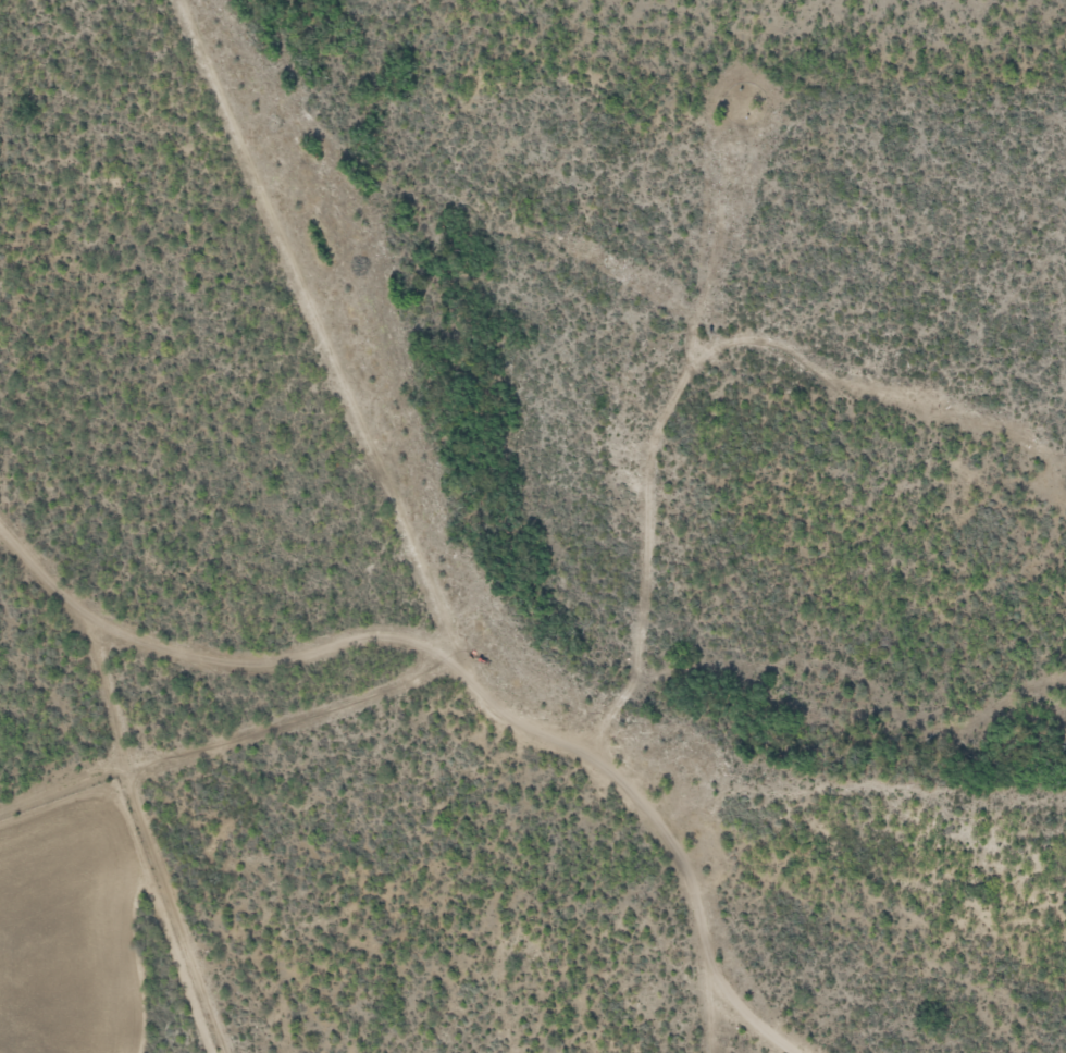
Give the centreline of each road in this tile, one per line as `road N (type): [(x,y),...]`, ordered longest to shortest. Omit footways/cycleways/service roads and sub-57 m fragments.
road 1 (residential): [(886,1052),(781,869),(678,791),(516,720),(464,654),(397,637),(252,666),(147,644),(98,624),(0,525)]

